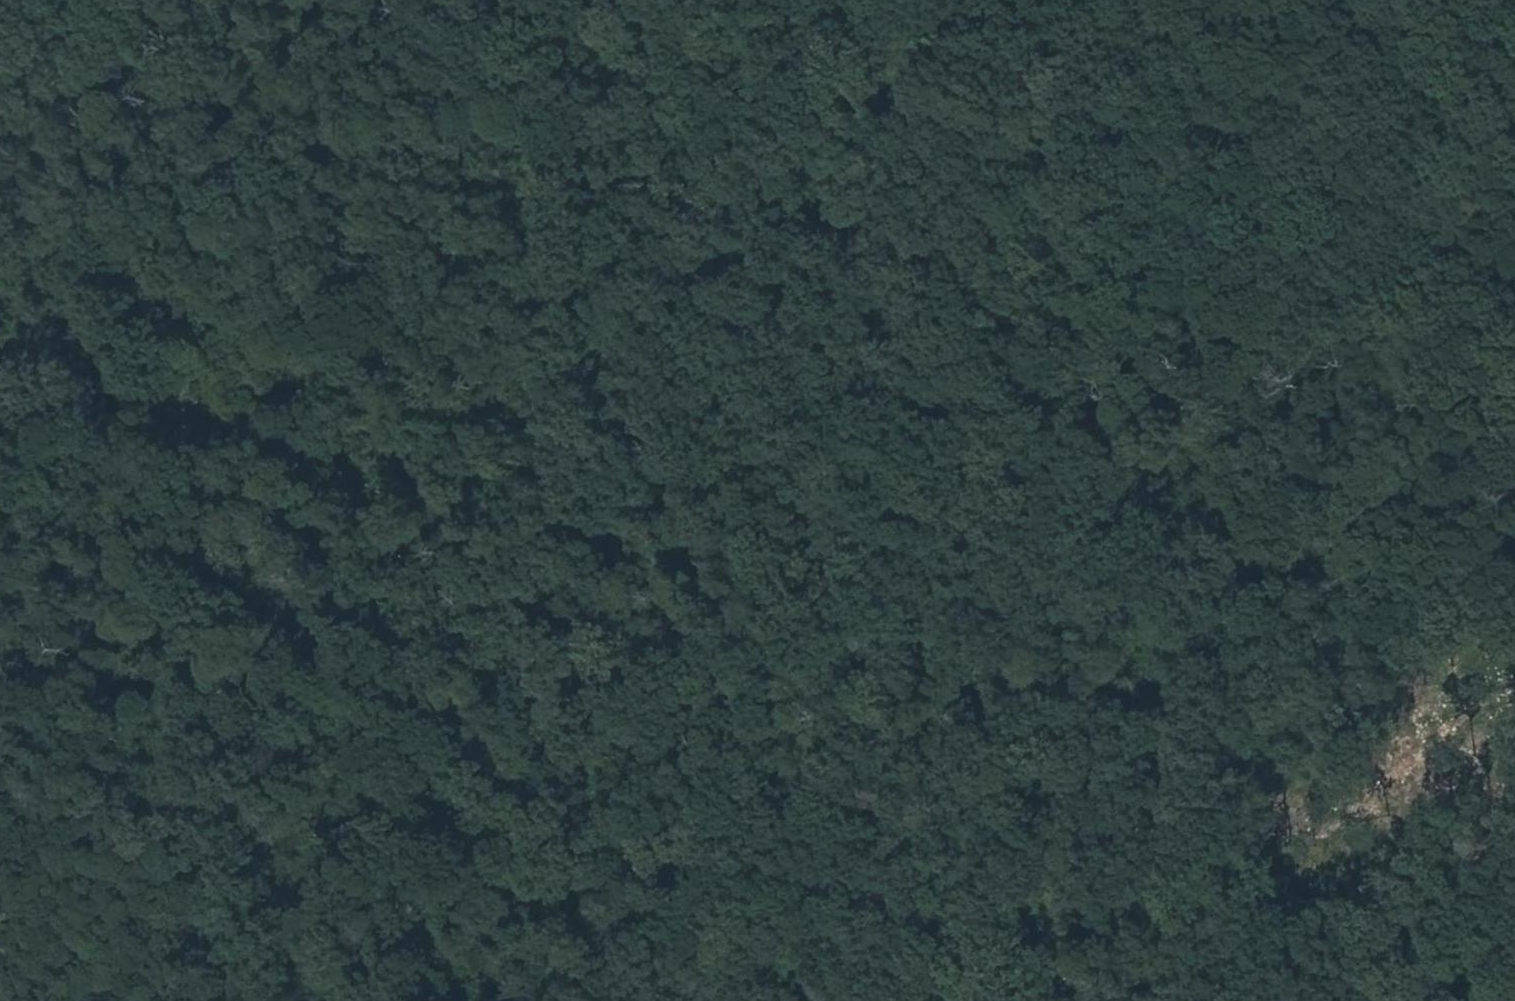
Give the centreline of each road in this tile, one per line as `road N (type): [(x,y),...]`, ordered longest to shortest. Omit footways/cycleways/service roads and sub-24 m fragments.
road 1 (track): [(266,1000),(258,967),(199,894),(33,751),(0,751)]

